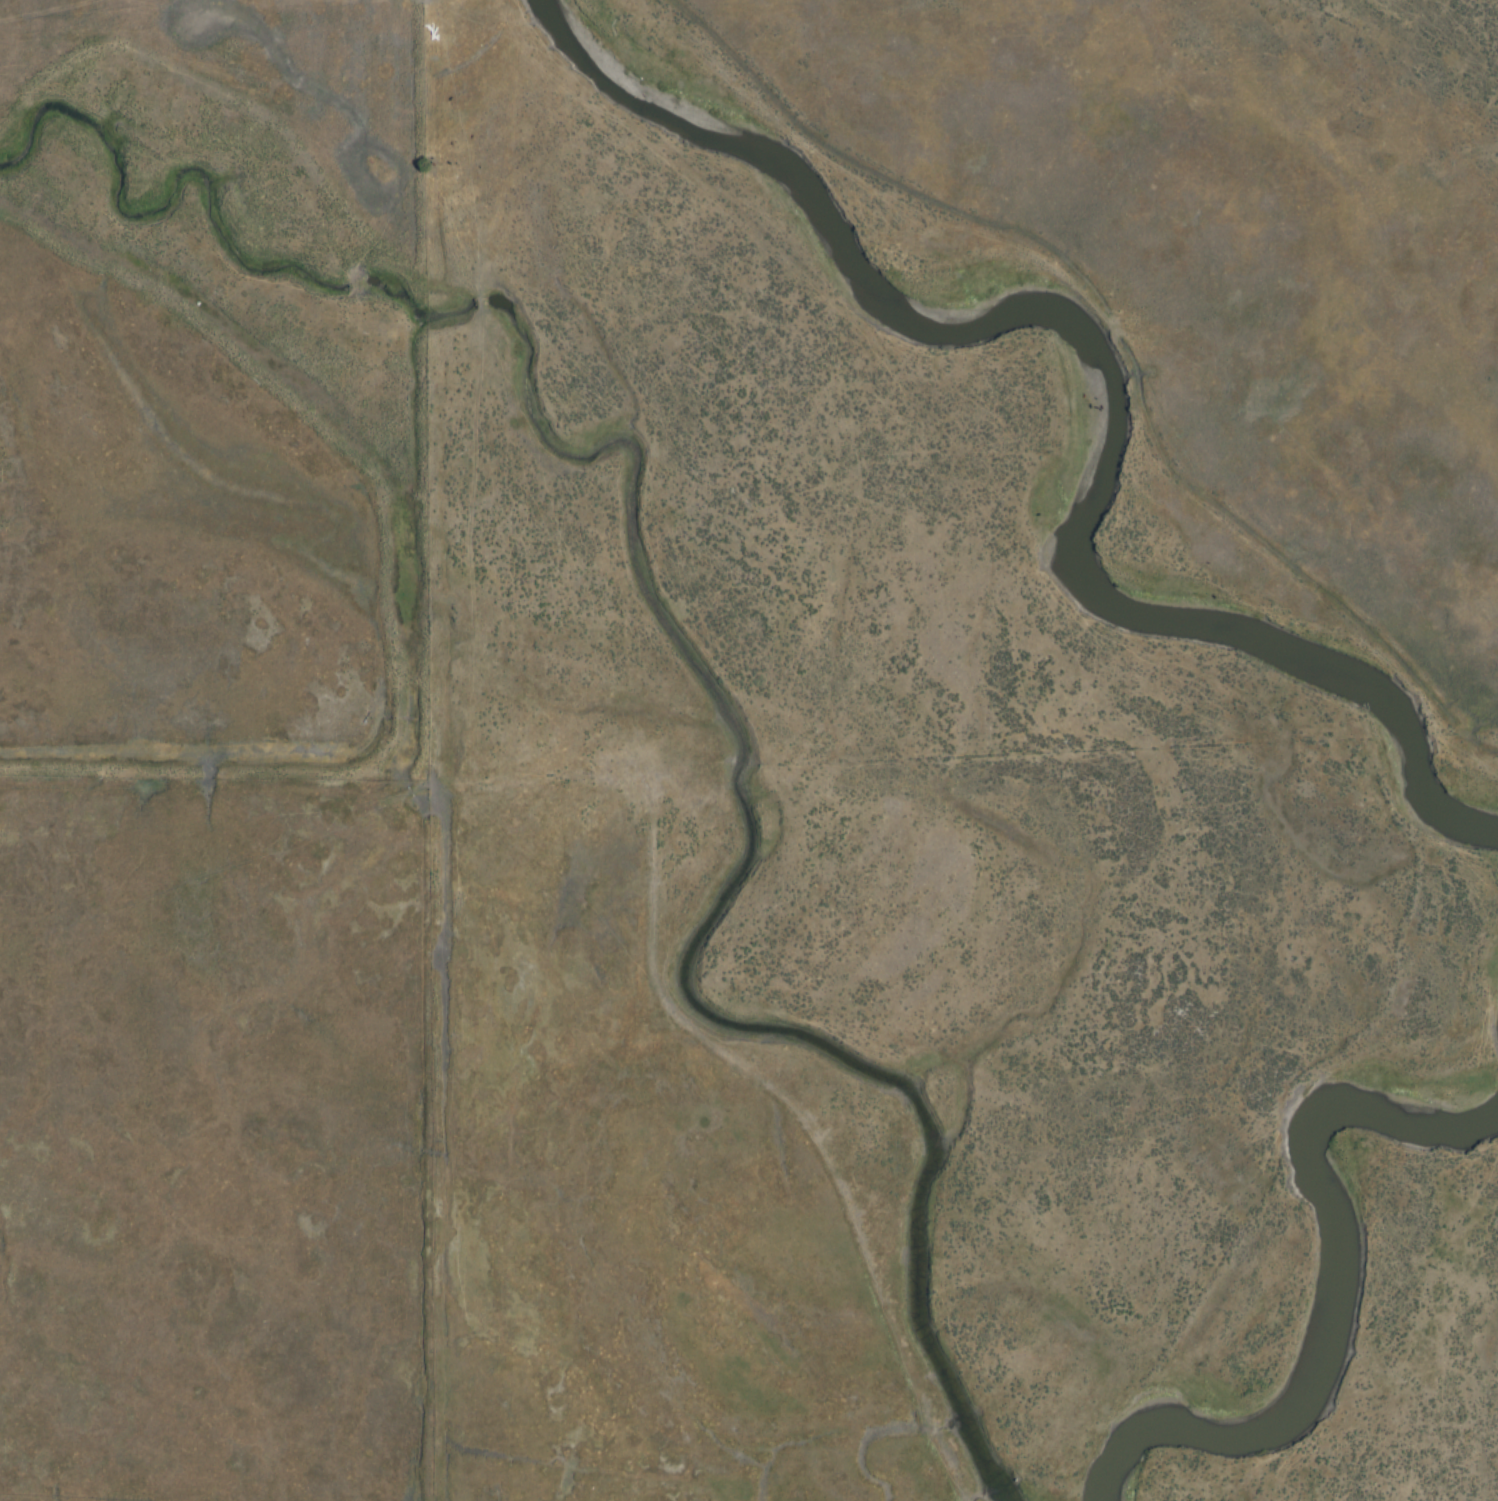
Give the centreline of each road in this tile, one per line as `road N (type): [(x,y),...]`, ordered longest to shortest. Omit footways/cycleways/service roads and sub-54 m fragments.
road 1 (track): [(962,1500),(921,1422),(904,1359),(819,1151),(789,1108),(670,1016),(649,975),(647,790)]

